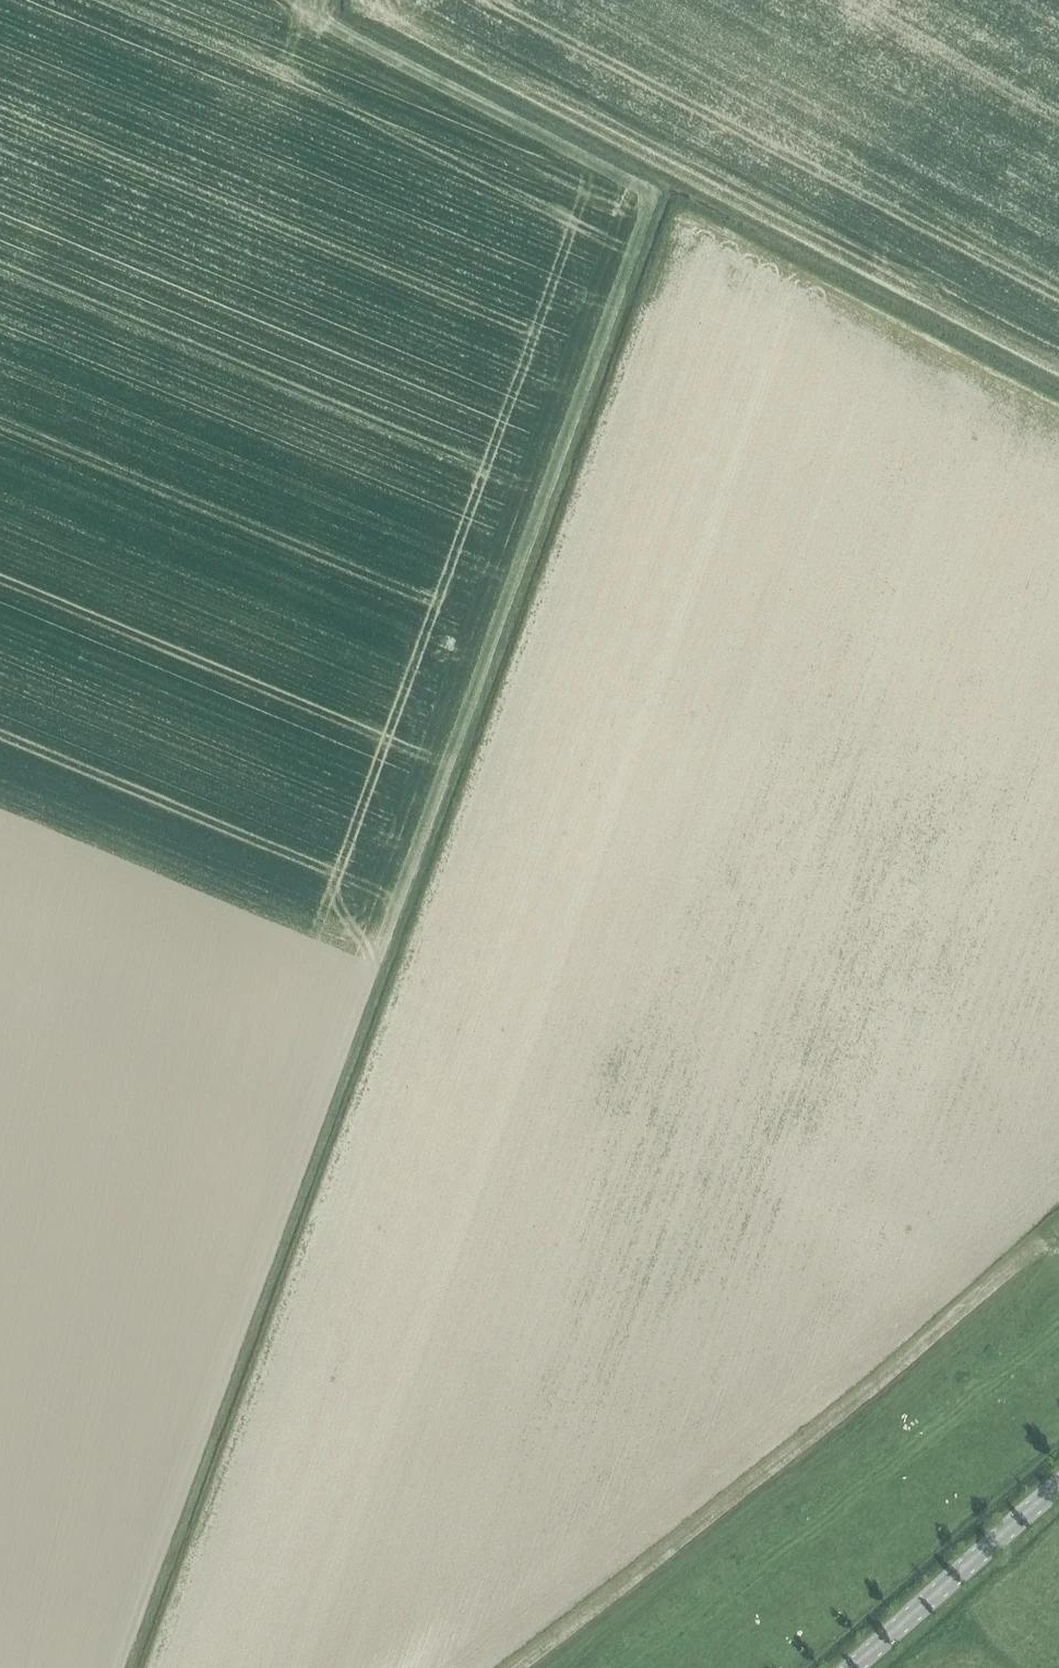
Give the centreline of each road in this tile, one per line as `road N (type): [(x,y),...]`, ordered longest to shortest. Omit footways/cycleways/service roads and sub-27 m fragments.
road 1 (tertiary): [(854,1667),(1058,1486)]

